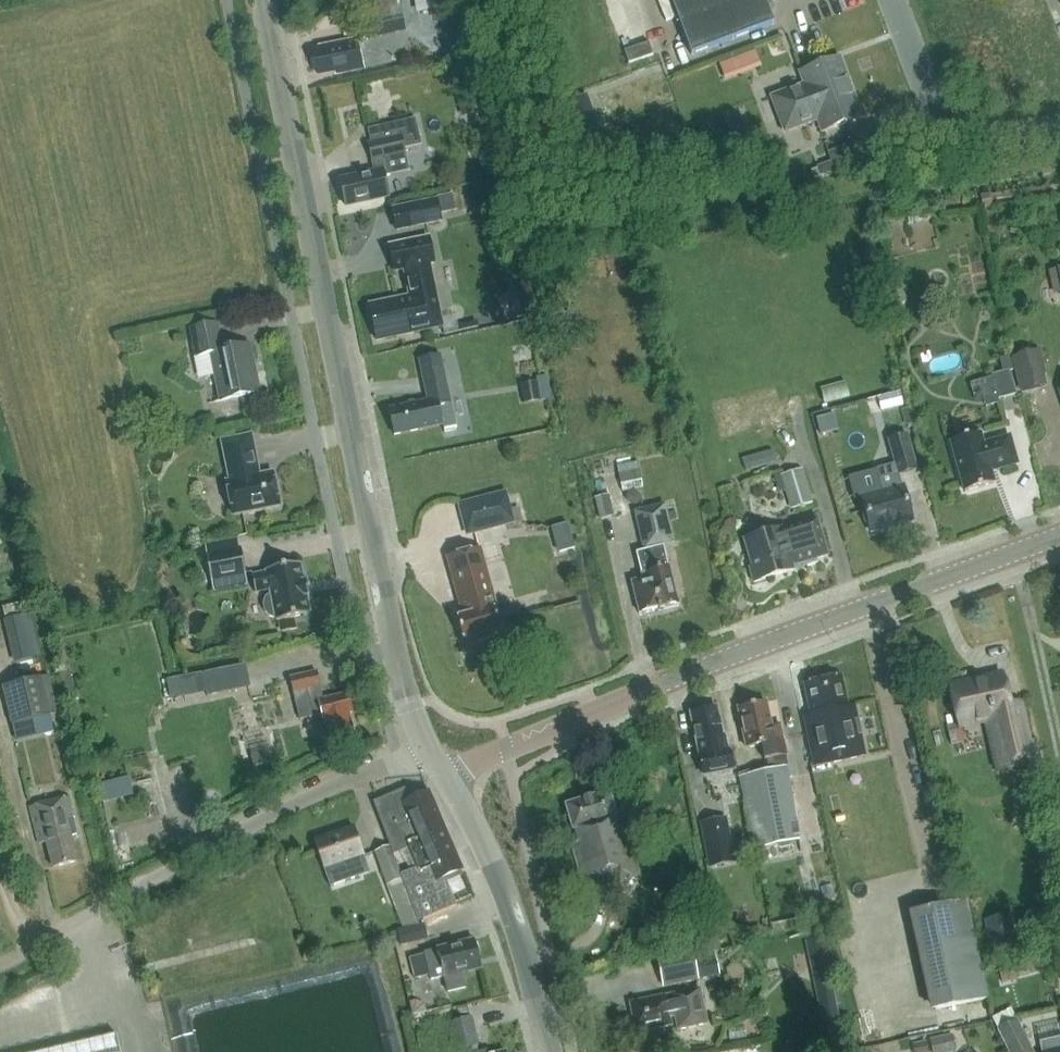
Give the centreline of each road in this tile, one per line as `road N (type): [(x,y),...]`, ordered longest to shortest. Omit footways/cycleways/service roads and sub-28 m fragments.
road 1 (tertiary): [(428,748),(408,706),(262,0)]
road 2 (tertiary): [(448,779),(661,683),(1059,536)]
road 3 (unclassified): [(0,967),(284,809),(428,748)]
road 4 (tertiary): [(548,1051),(493,867),(448,779)]
road 5 (unclassified): [(1059,124),(989,134),(958,121),(930,96),(893,0)]

